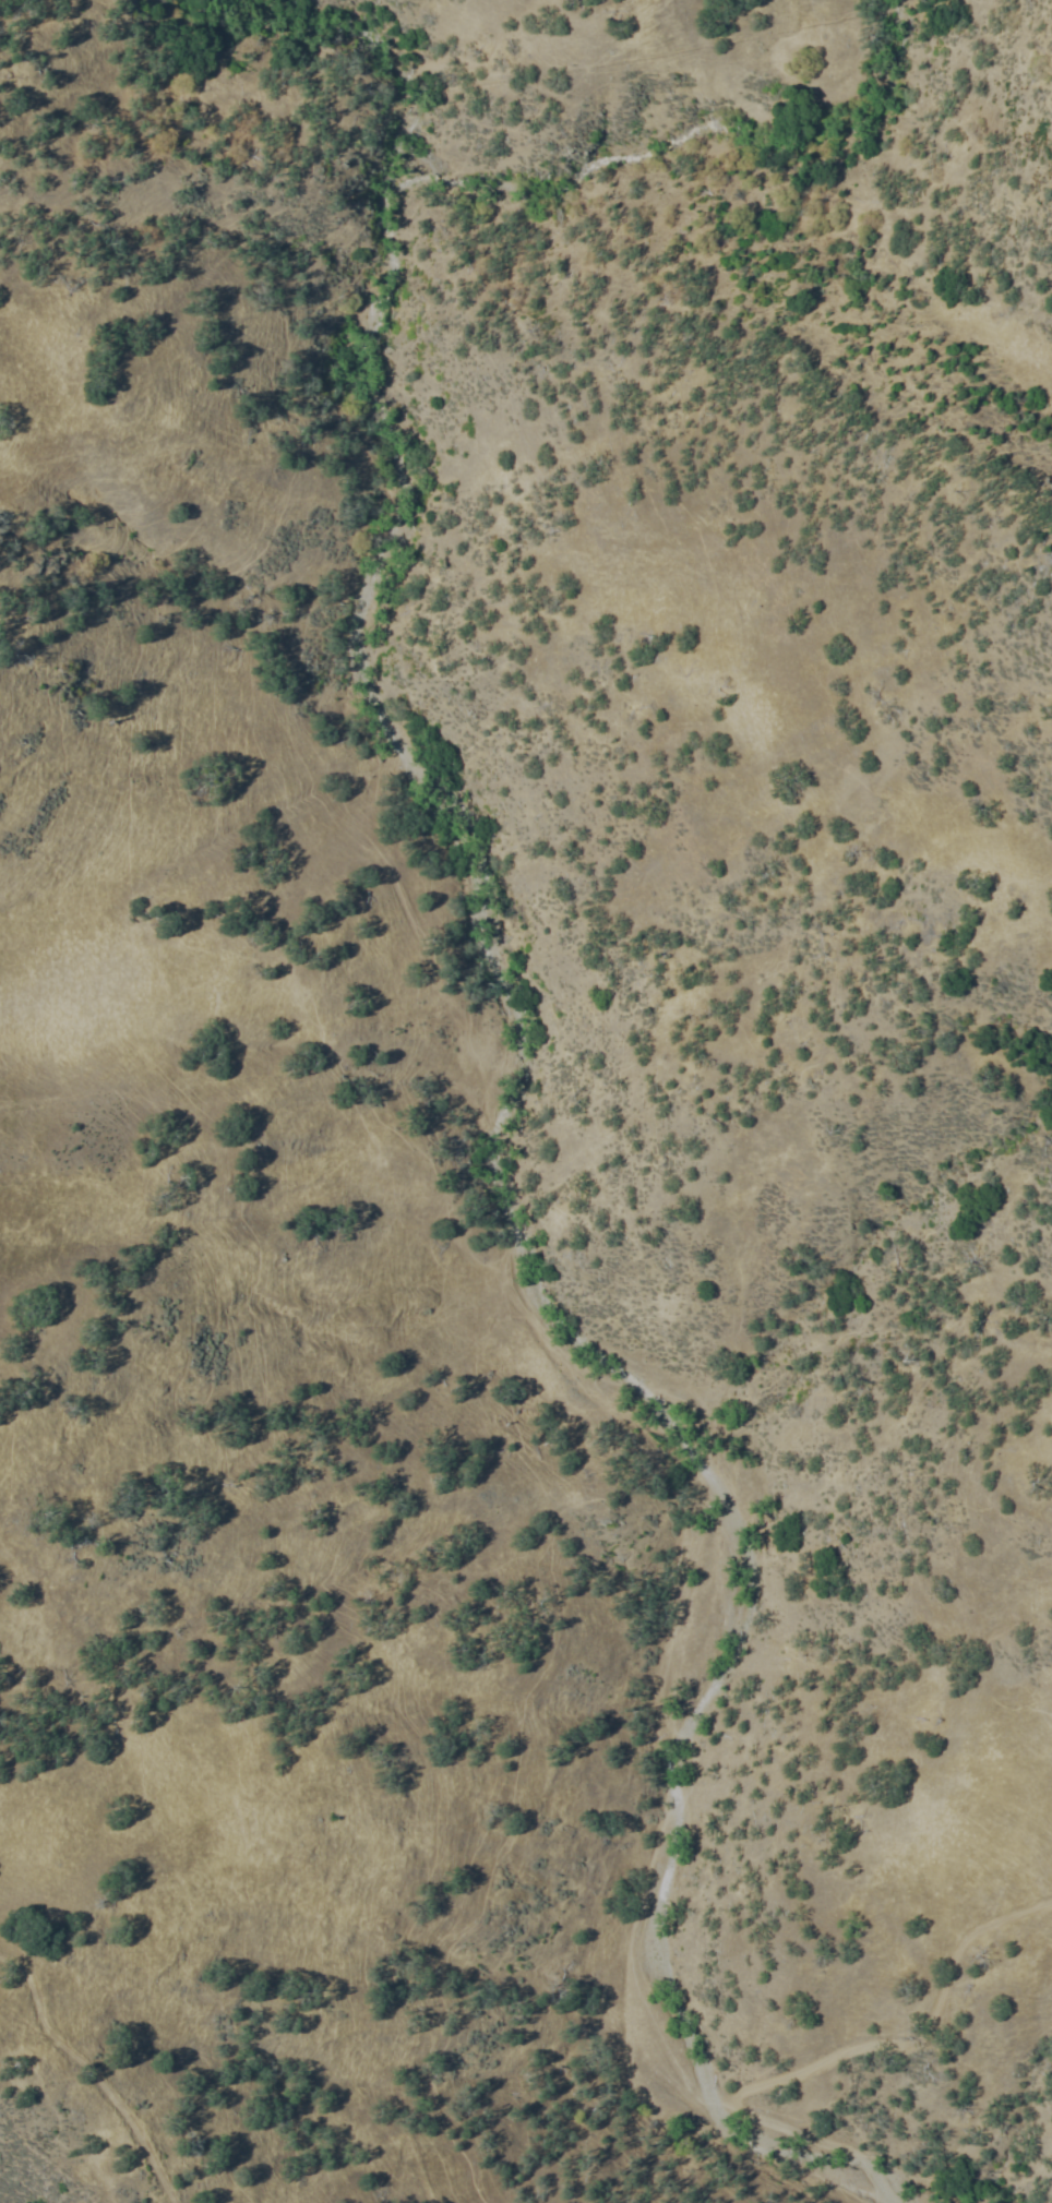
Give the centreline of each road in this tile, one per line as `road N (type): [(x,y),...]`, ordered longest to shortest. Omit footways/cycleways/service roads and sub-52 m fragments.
road 1 (track): [(739,2093),(862,2045),(908,2048),(929,2032),(965,1941),(995,1920),(1051,1901)]
road 2 (track): [(174,2202),(82,2060),(47,2034),(19,1965),(0,1958)]

